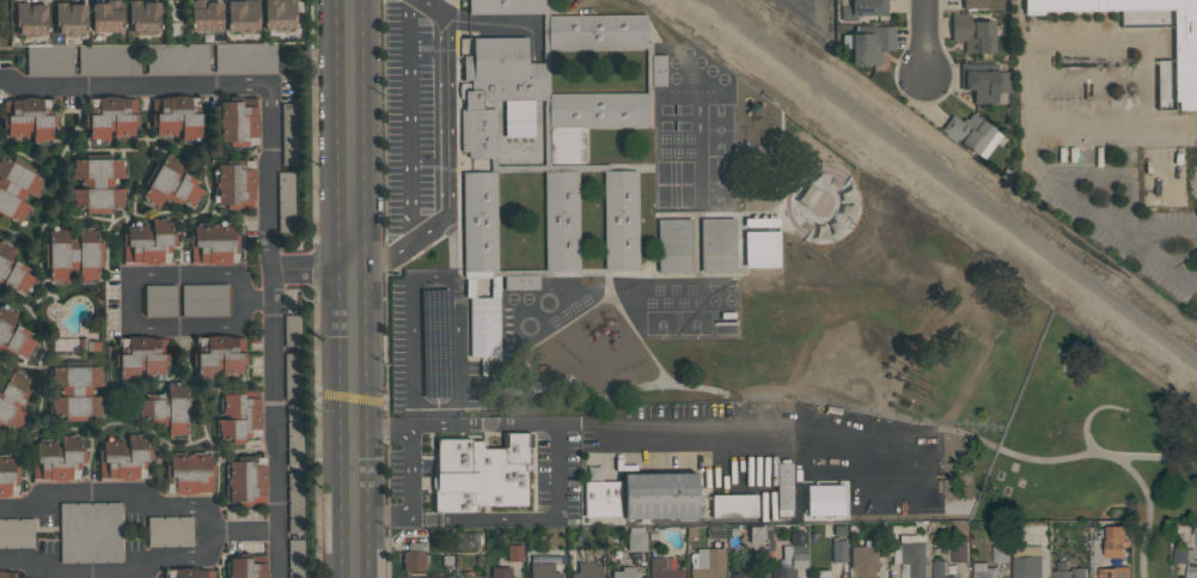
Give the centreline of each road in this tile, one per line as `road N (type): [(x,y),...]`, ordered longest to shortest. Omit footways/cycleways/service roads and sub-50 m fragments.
road 1 (residential): [(281,577),(265,92),(0,82)]
road 2 (secondary): [(358,577),(351,0)]
road 3 (residential): [(239,303),(239,278),(132,279),(132,328),(239,327),(239,303)]
road 4 (residential): [(208,534),(197,558),(147,560),(141,571),(50,572),(36,559),(0,557)]
road 5 (residential): [(208,534),(195,510),(152,509),(136,494),(47,493),(31,506),(0,509)]

